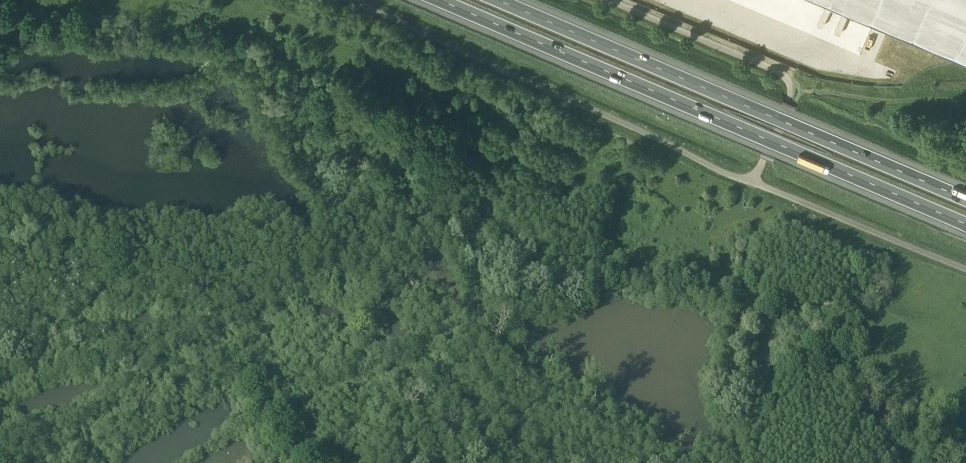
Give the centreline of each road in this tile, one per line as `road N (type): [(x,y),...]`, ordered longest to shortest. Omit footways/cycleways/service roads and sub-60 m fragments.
road 1 (motorway): [(436,0),(965,225)]
road 2 (motorway): [(965,198),(498,0)]
road 3 (unclassified): [(751,181),(347,0)]
road 4 (unclassified): [(751,181),(788,102),(786,77),(609,0)]
road 5 (unclassified): [(965,268),(751,181)]

